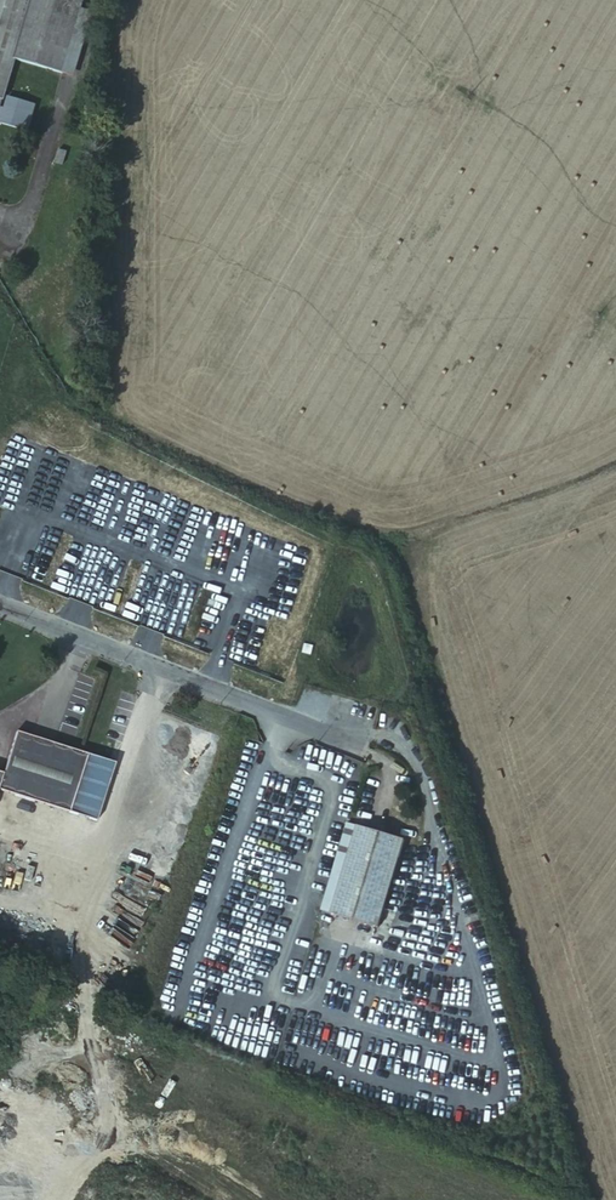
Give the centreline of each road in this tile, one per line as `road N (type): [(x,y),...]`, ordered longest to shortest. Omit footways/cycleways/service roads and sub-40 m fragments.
road 1 (unclassified): [(0,604),(333,734),(374,734)]

